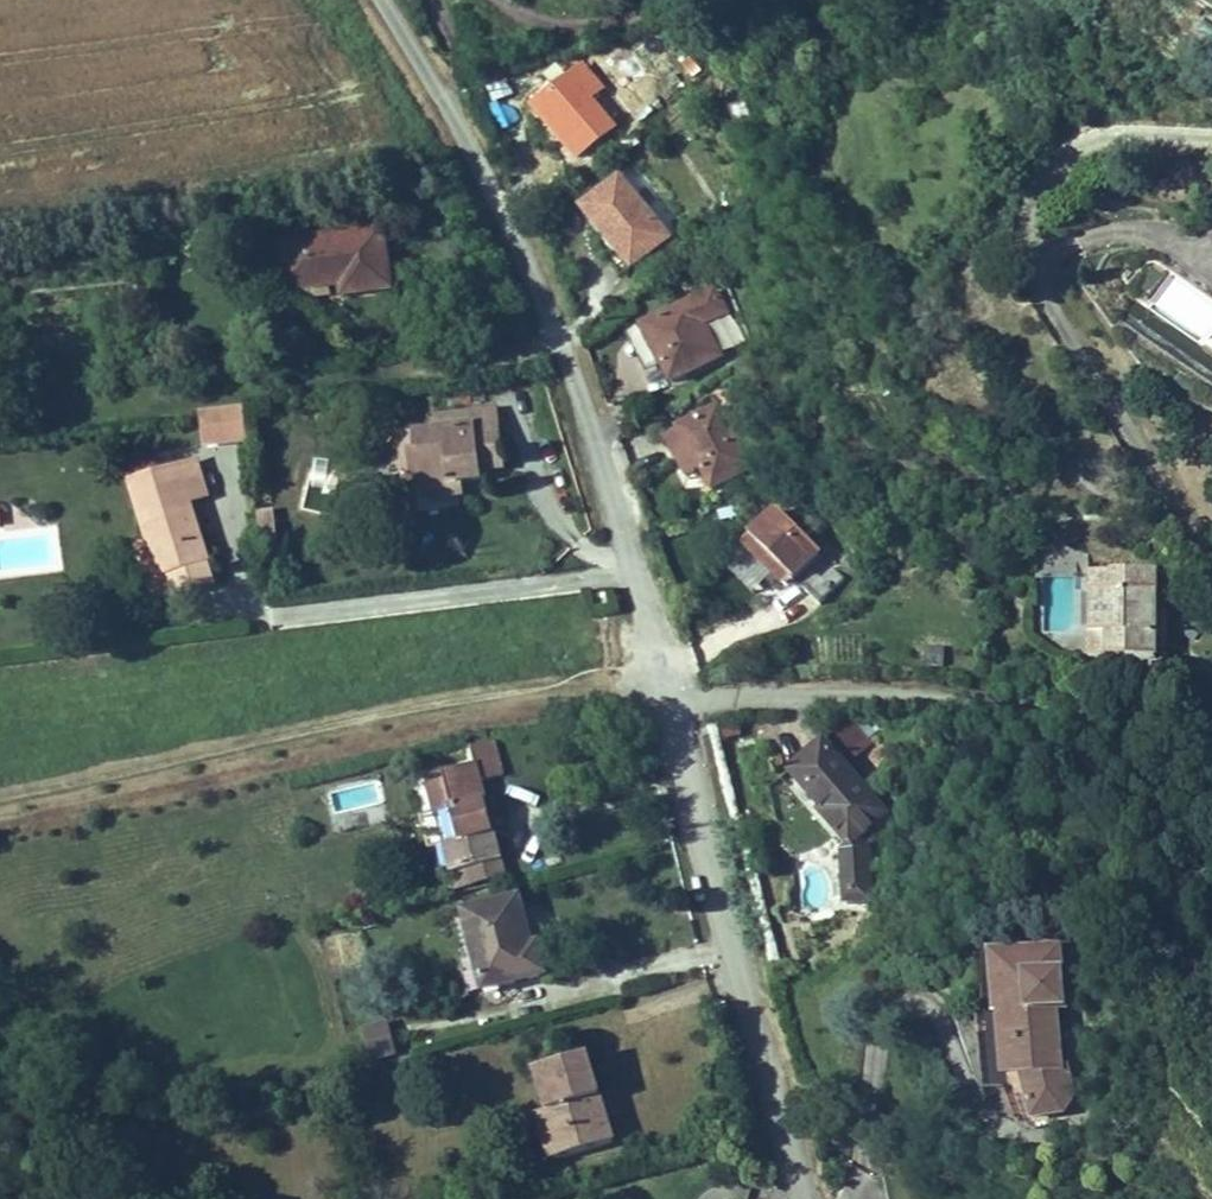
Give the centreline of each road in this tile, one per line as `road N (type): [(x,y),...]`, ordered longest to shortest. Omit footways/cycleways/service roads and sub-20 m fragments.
road 1 (residential): [(668,705),(555,331),(487,185),(377,0)]
road 2 (track): [(662,681),(440,704),(0,797)]
road 3 (residential): [(668,705),(892,695),(985,700),(1061,746),(1211,799)]
road 4 (residential): [(802,1198),(668,705)]

